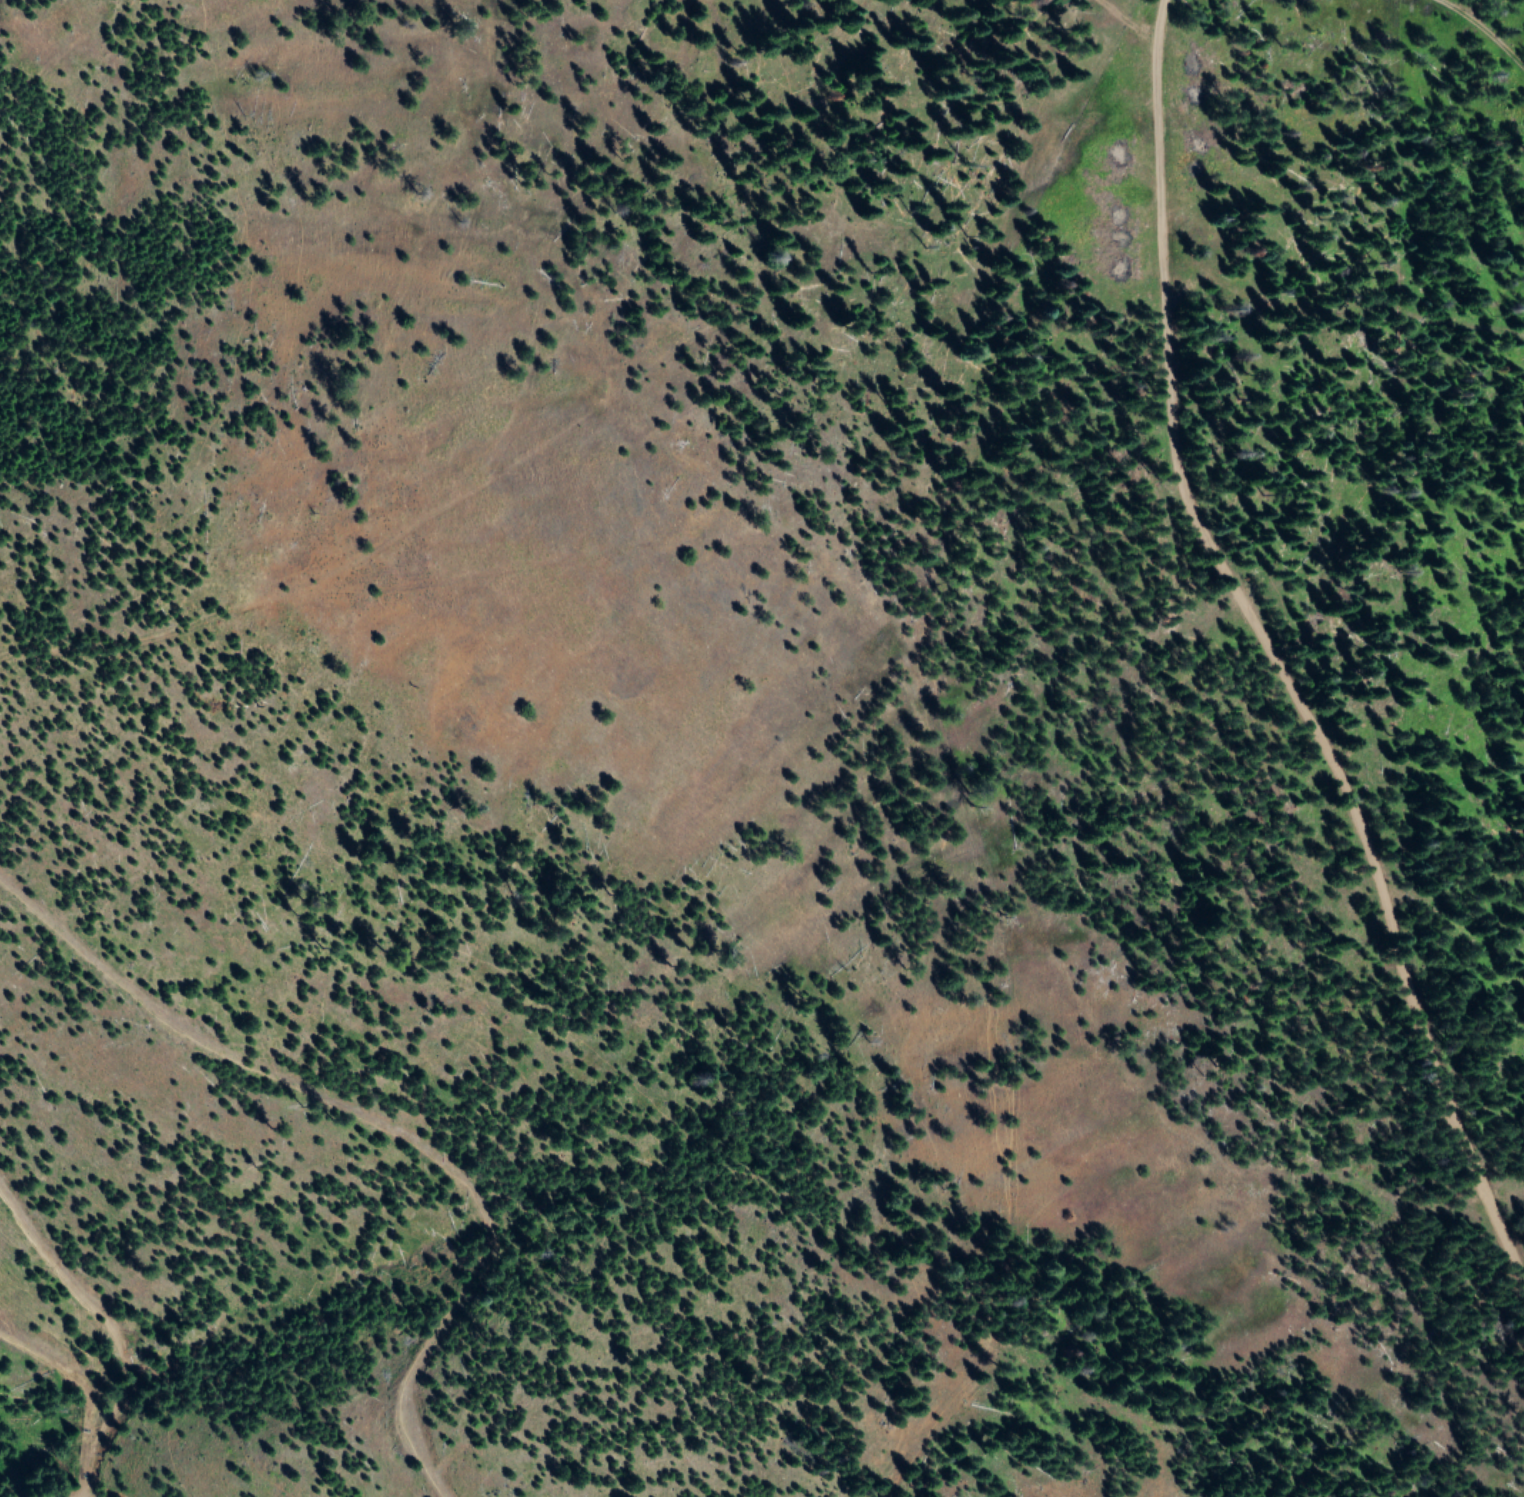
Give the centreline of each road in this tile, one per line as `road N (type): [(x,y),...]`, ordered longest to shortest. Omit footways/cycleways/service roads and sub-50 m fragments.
road 1 (residential): [(1523,1139),(1484,1017),(1248,503),(1224,200),(1241,0)]
road 2 (track): [(0,113),(59,182),(84,237),(89,382),(168,539),(204,697),(162,775),(35,787),(0,775)]
road 3 (track): [(180,1496),(192,1484),(217,1399),(0,1057)]

